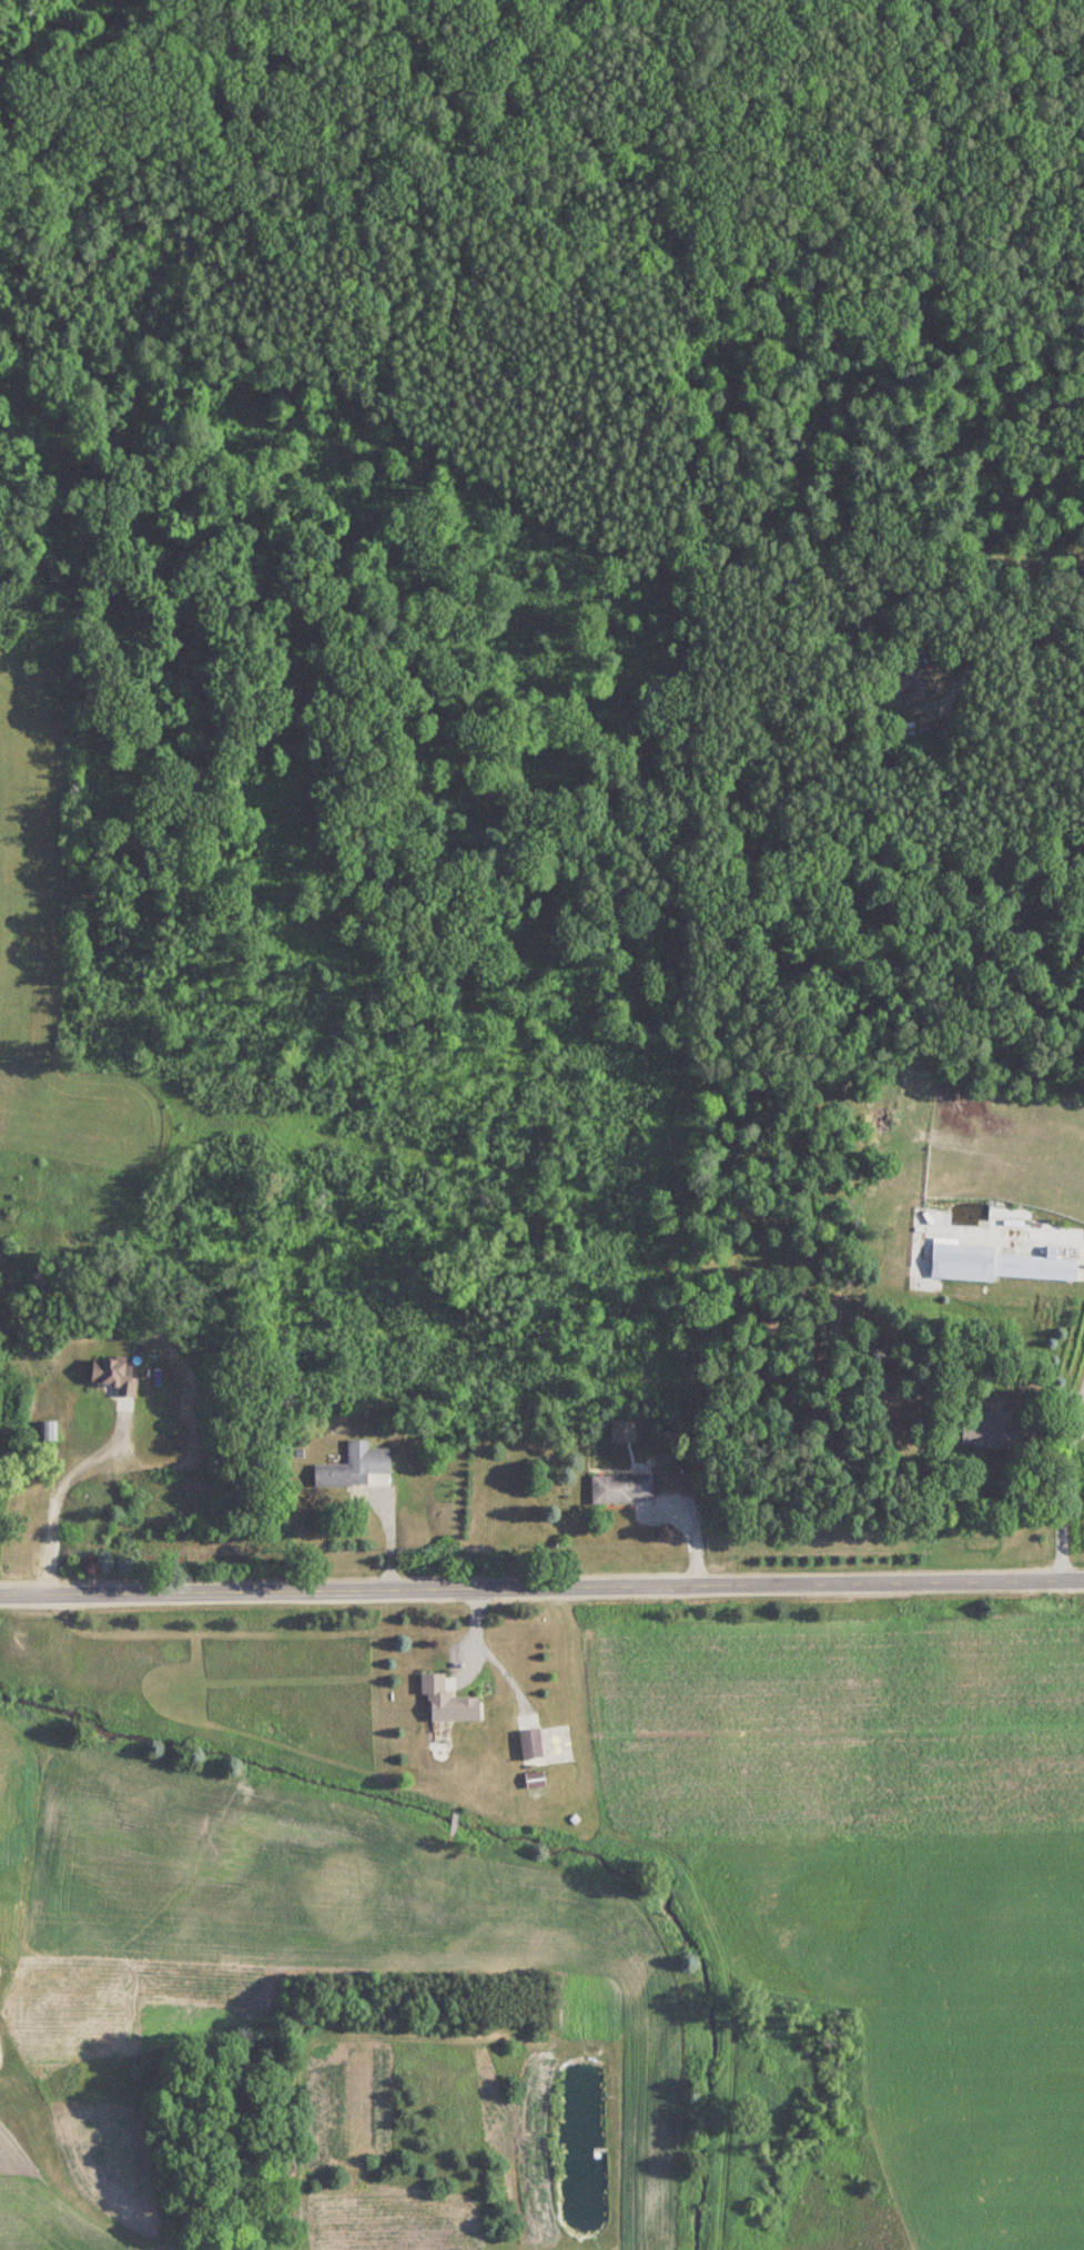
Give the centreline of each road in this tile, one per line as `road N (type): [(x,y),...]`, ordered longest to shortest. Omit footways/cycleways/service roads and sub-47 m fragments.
road 1 (tertiary): [(0,1588),(474,1589),(1083,1573)]

